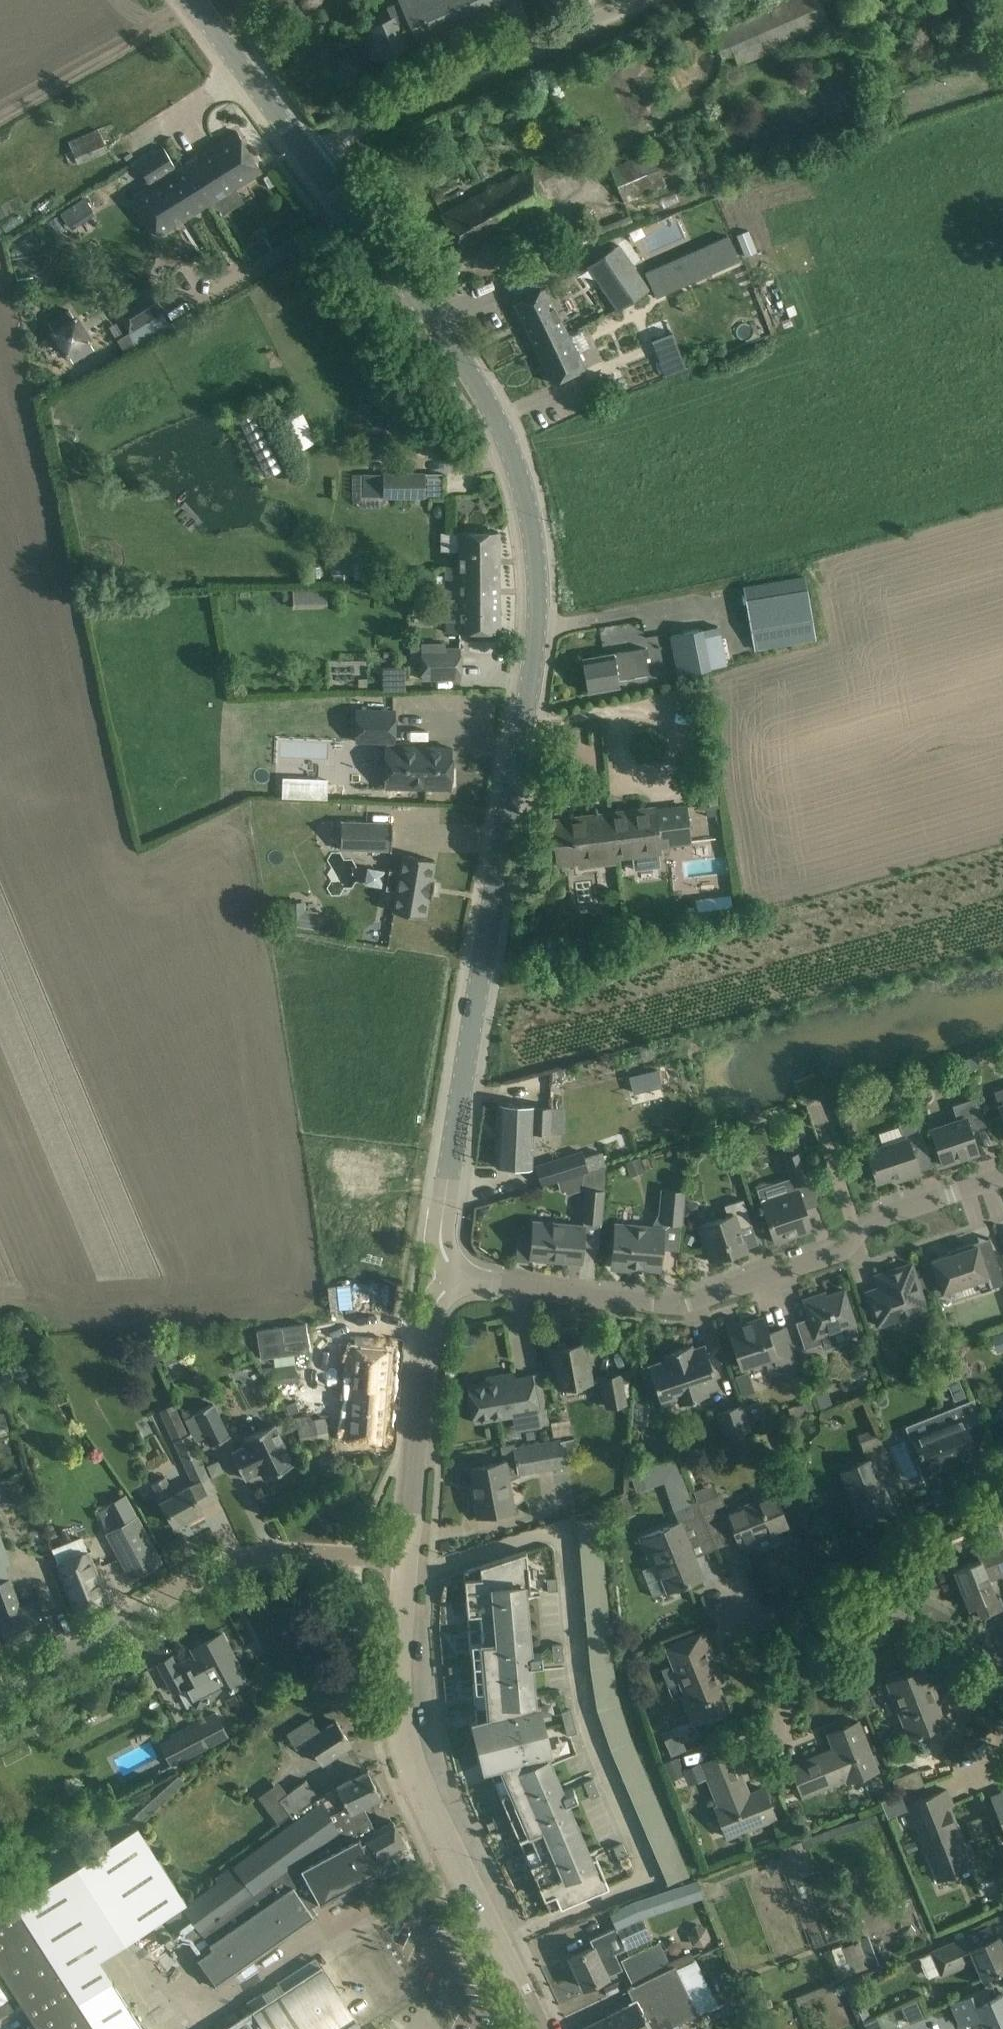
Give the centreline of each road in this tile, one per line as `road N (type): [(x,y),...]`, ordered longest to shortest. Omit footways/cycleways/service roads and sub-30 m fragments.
road 1 (tertiary): [(459,1284),(439,1240),(528,685),(537,615),(534,549),(498,421),(308,158)]
road 2 (residential): [(459,1284),(692,1301),(845,1249),(878,1214),(1002,1176)]
road 3 (tertiary): [(541,2028),(424,1776),(406,1717),(406,1561)]
road 4 (unclassified): [(0,1691),(214,1569),(295,1554),(406,1561)]
road 5 (unclassified): [(308,158),(406,99),(637,0)]
road 6 (tertiary): [(406,1561),(427,1340),(435,1304),(459,1284)]
road 7 (tertiary): [(308,158),(194,0)]
road 8 (residential): [(867,1605),(925,1539),(1002,1501)]
road 9 (residential): [(996,1658),(867,1605)]
road 10 (residential): [(964,1769),(992,1752),(1000,1732),(996,1658)]

